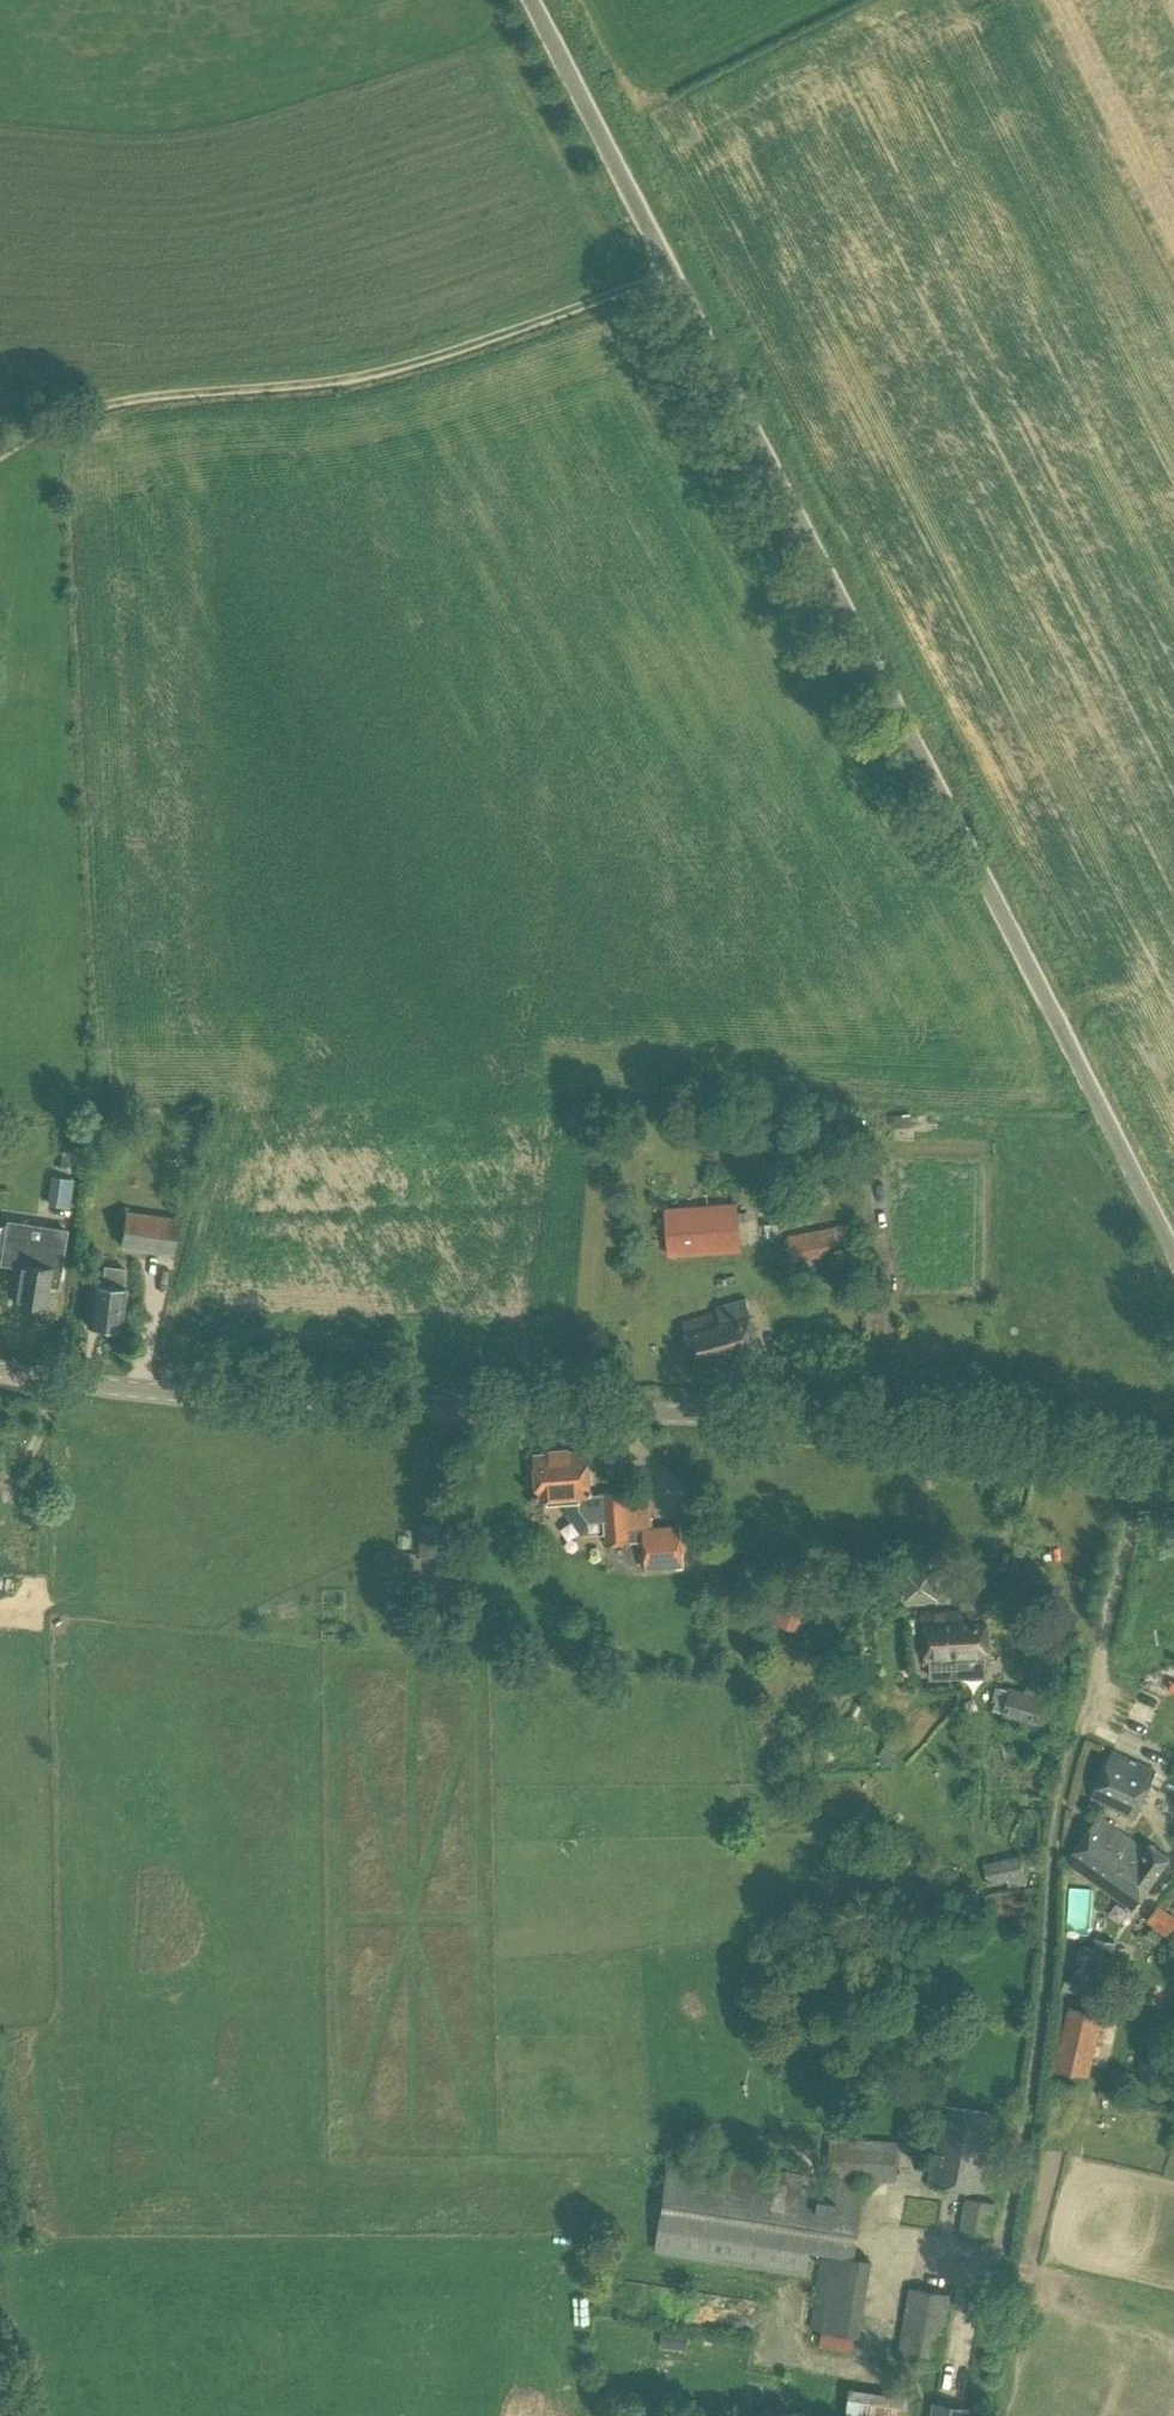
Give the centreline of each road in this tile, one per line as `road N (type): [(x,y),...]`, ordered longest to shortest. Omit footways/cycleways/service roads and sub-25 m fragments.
road 1 (unclassified): [(1173,1285),(527,0)]
road 2 (tertiary): [(1173,1479),(933,1436),(146,1389),(0,1371)]

